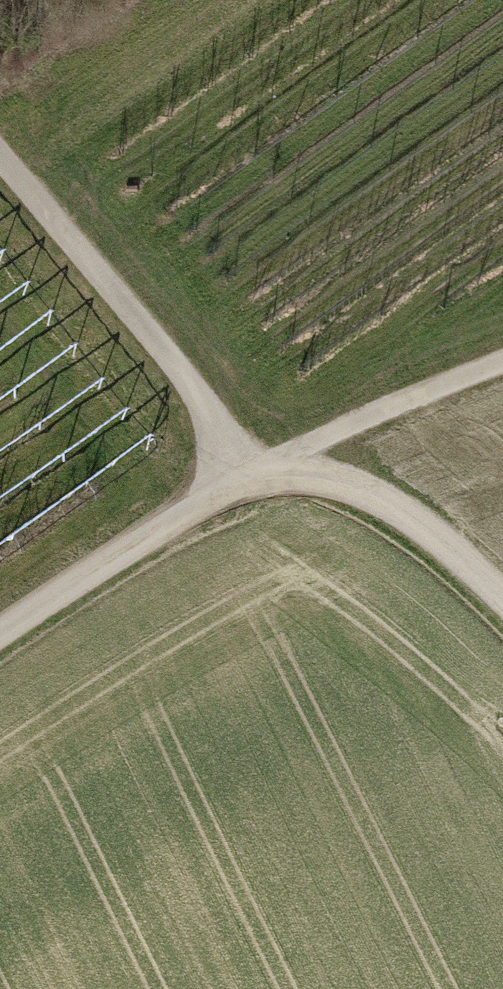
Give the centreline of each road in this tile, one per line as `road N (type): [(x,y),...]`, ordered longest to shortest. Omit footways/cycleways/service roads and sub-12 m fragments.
road 1 (track): [(0,167),(191,395),(224,465)]
road 2 (track): [(224,465),(366,488),(502,598)]
road 3 (track): [(224,465),(502,358)]
road 4 (track): [(0,623),(224,465)]

